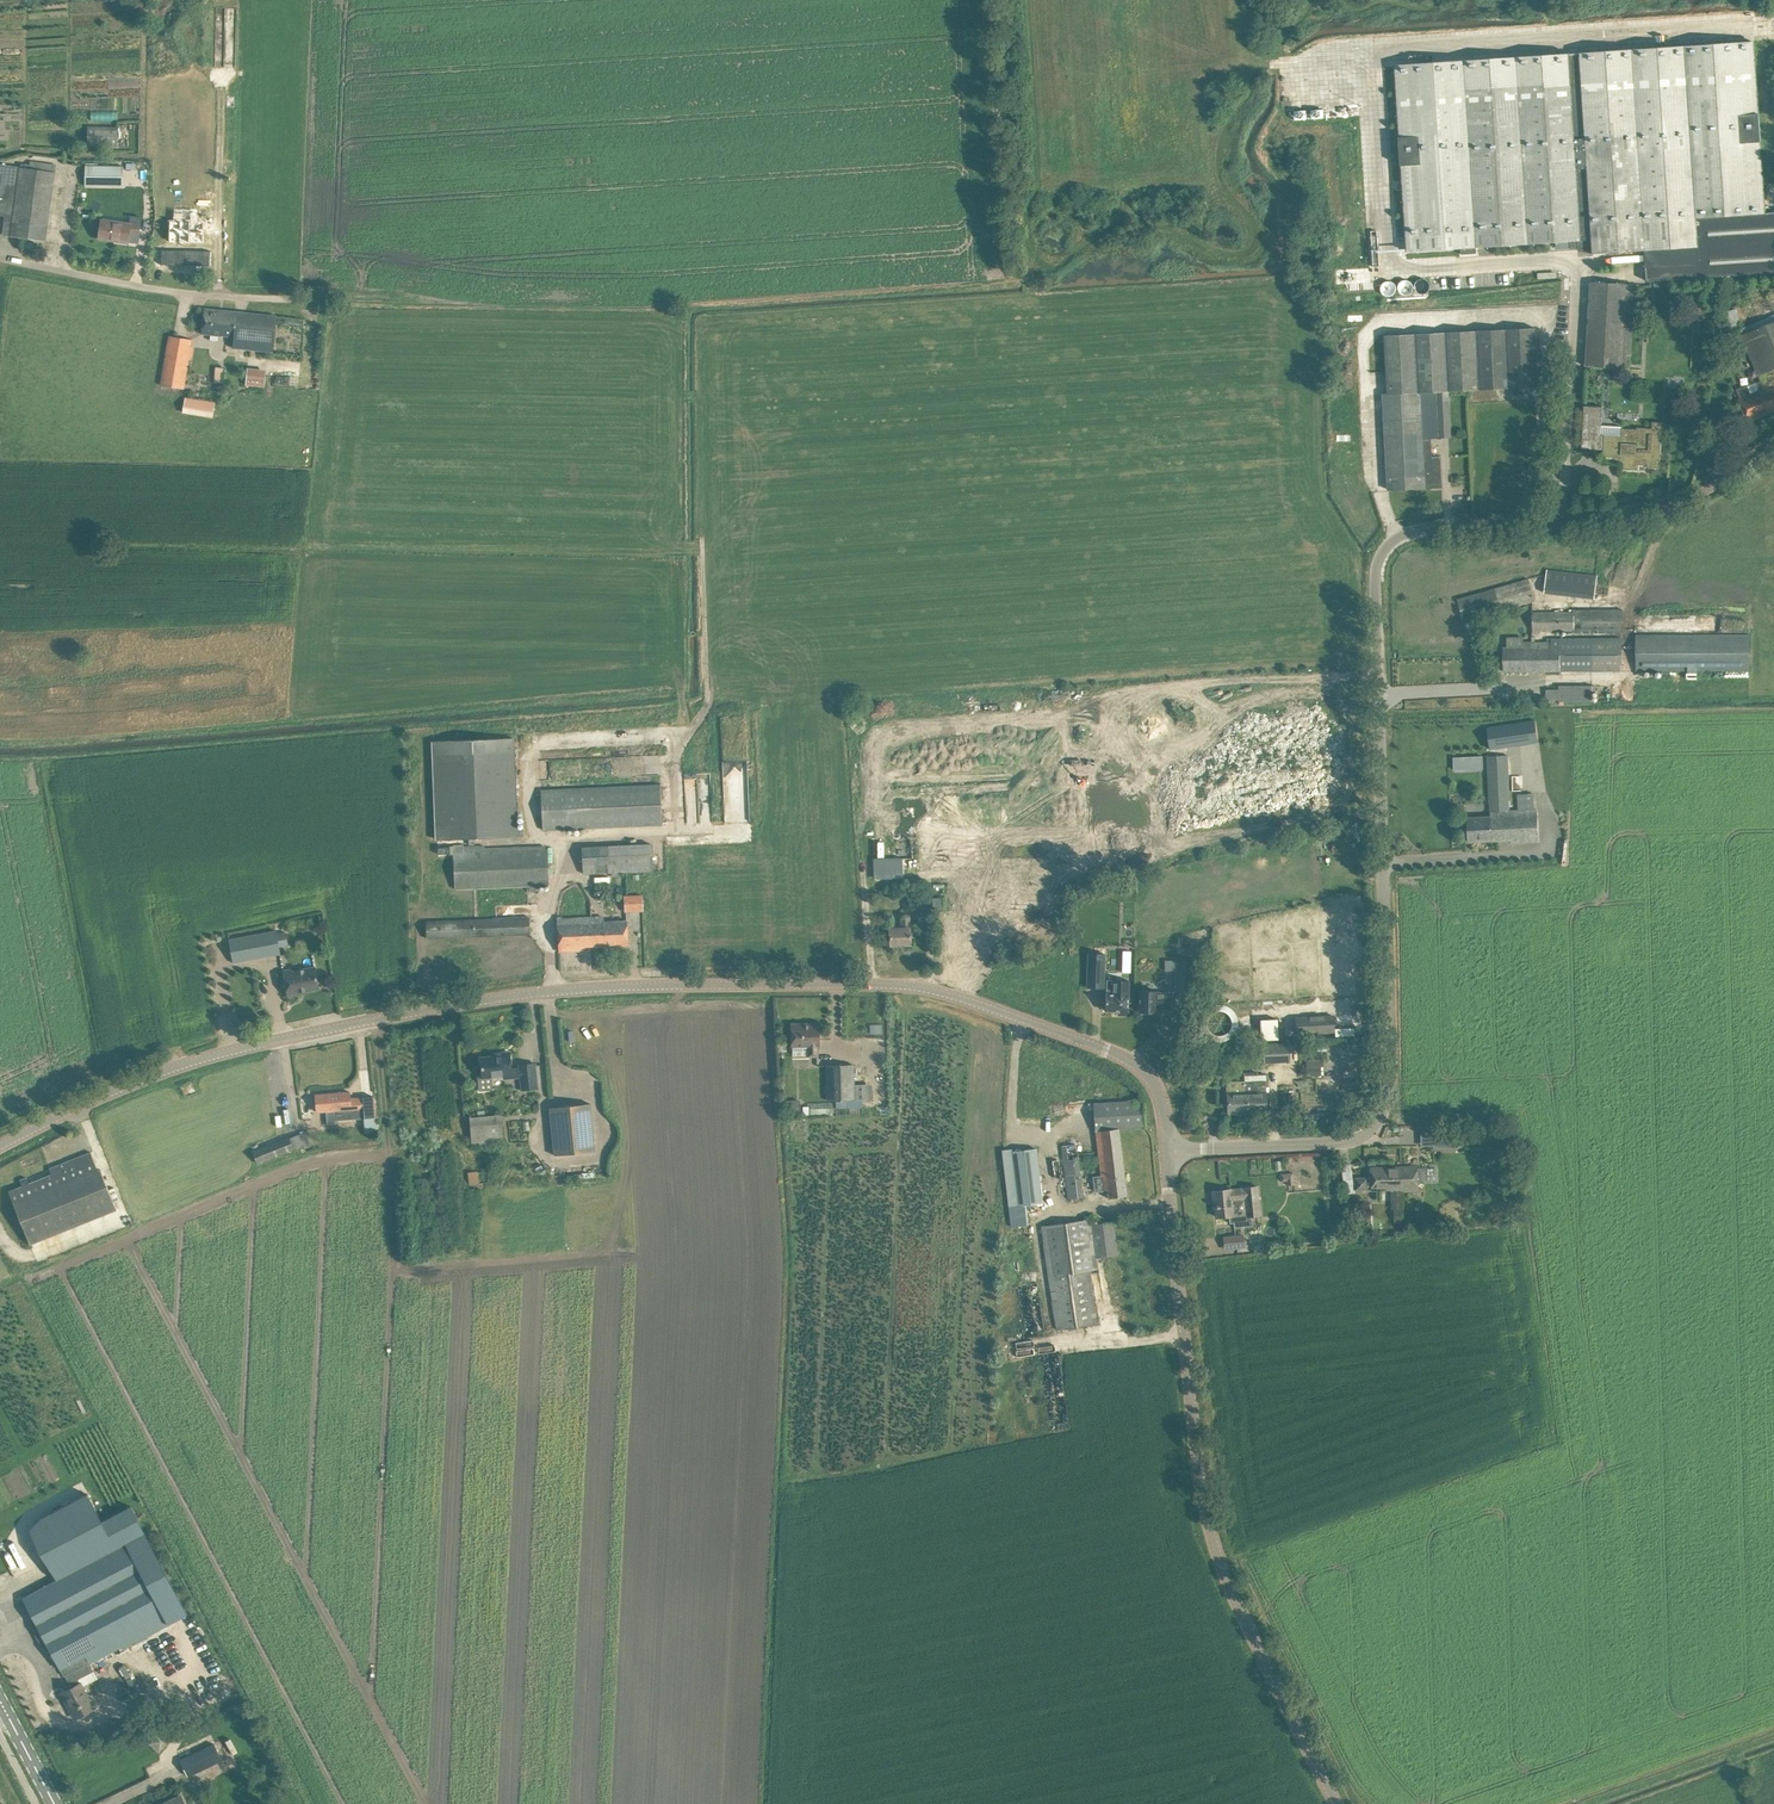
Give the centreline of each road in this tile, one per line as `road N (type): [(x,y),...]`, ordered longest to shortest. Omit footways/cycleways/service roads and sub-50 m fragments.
road 1 (unclassified): [(0,1146),(170,1069),(492,998),(604,988),(883,984),(960,997),(1135,1063),(1159,1093),(1167,1150)]
road 2 (unclassified): [(1167,1150),(1348,1141),(1377,1124),(1384,1106),(1376,583),(1385,549),(1429,528),(1656,510),(1773,450)]
road 3 (unclassified): [(1337,1803),(1211,1535),(1167,1150)]
road 4 (unclassified): [(291,299),(159,290),(0,258)]

